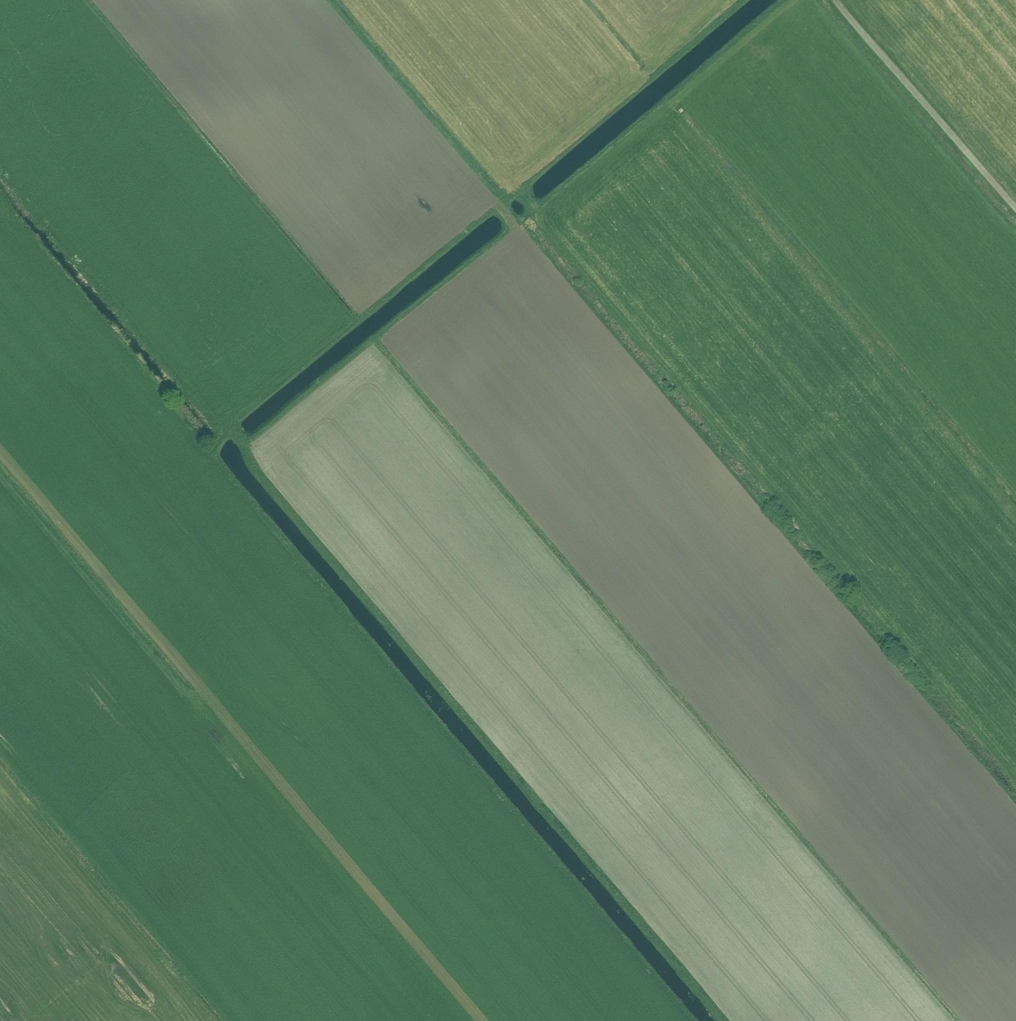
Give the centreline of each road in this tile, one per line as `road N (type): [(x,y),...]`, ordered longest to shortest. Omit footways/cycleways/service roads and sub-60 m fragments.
road 1 (track): [(834,0),(1015,212)]

